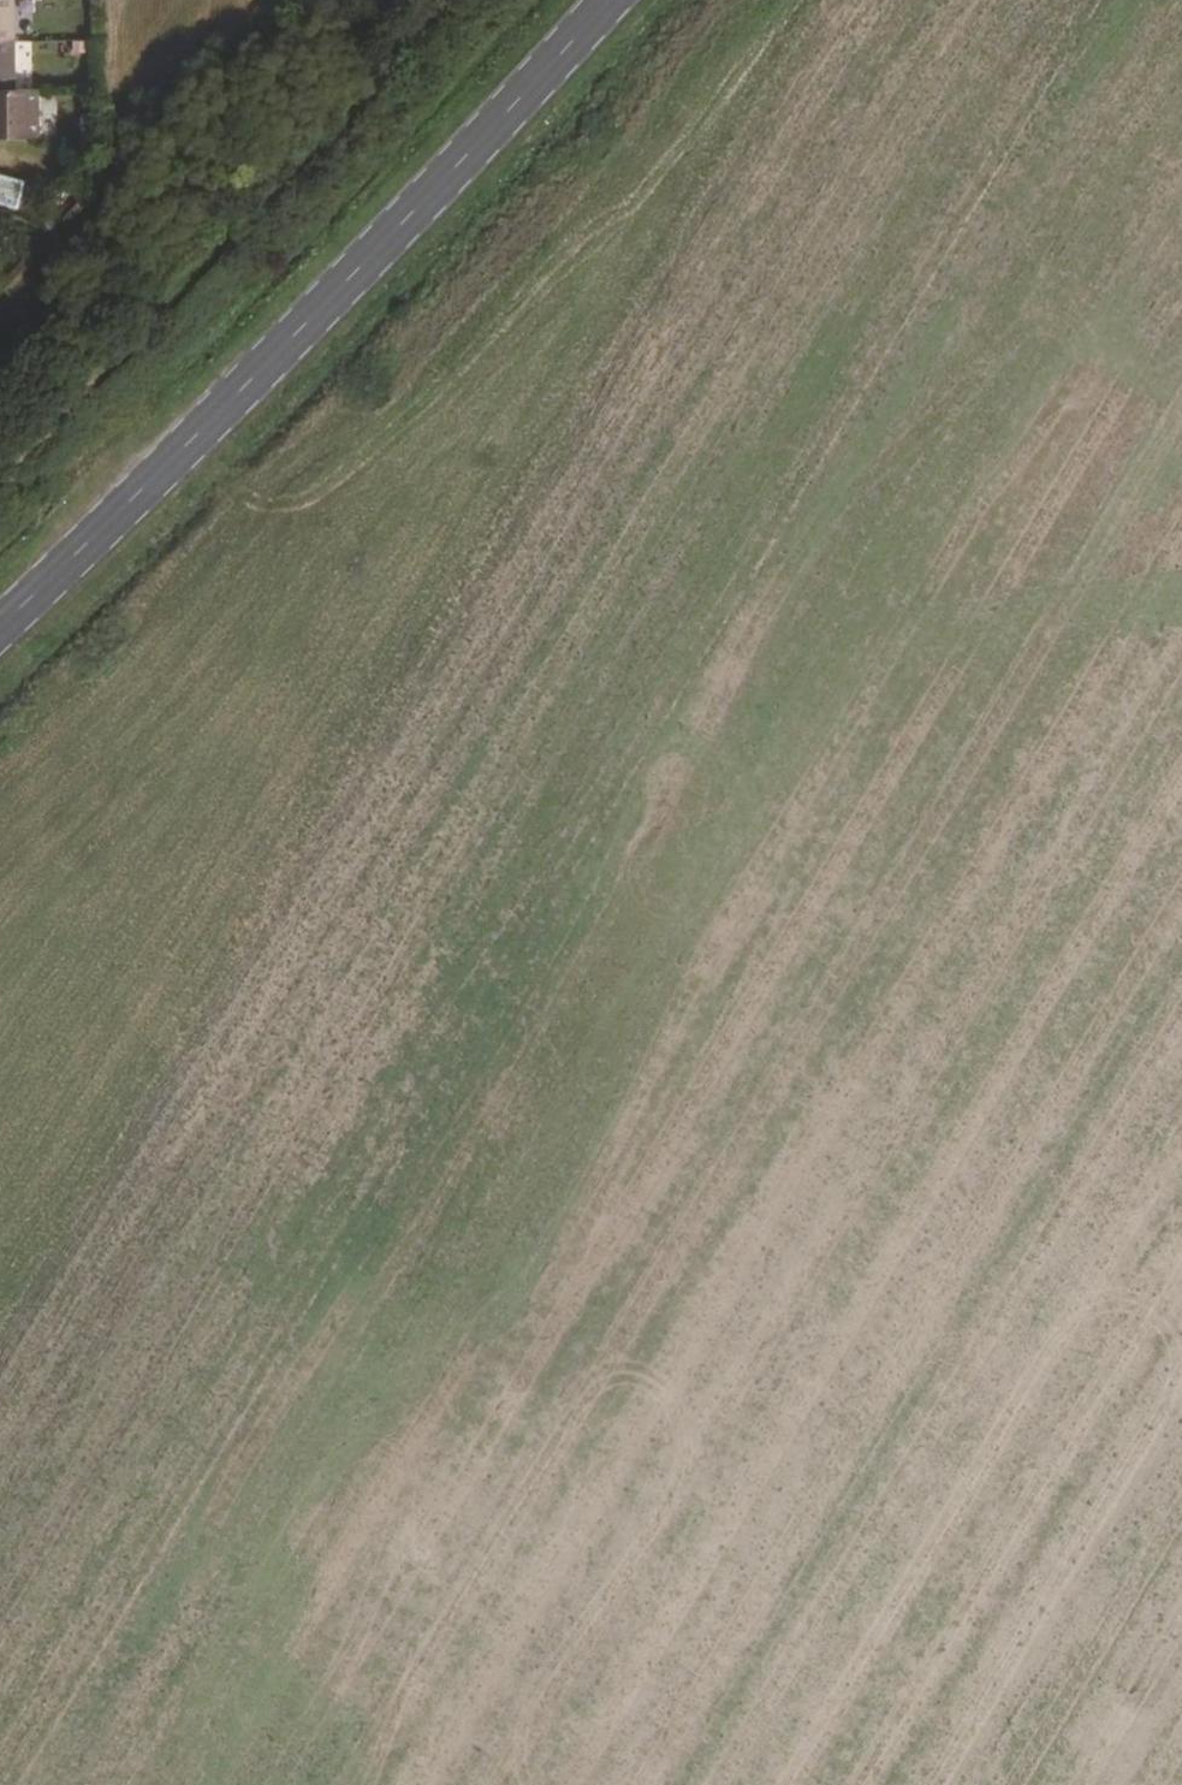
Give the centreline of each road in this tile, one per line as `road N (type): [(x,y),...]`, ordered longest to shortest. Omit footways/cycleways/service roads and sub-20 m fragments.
road 1 (primary): [(0,626),(245,385),(608,0)]

